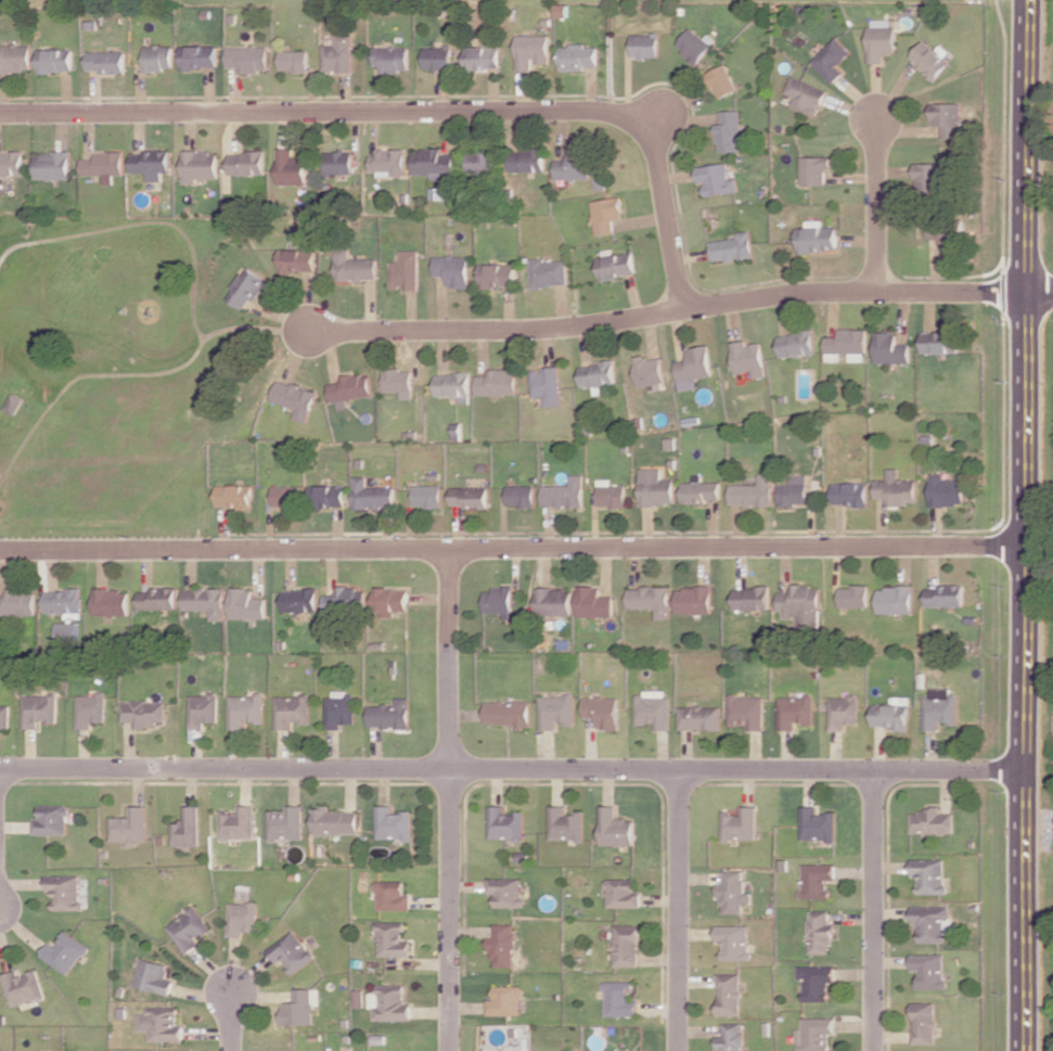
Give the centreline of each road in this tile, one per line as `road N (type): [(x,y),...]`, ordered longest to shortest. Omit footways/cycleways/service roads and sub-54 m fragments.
road 1 (secondary): [(1032,1050),(1034,0)]
road 2 (residential): [(1037,771),(0,766)]
road 3 (residential): [(1036,546),(0,550)]
road 4 (residential): [(684,308),(656,153),(666,125),(659,113),(0,112)]
road 5 (residential): [(1035,293),(809,292),(538,329),(313,330)]
road 6 (residential): [(450,548),(449,1050)]
road 7 (residential): [(680,769),(679,1050)]
road 8 (residential): [(876,770),(875,1050)]
road 9 (residential): [(874,292),(877,118)]

